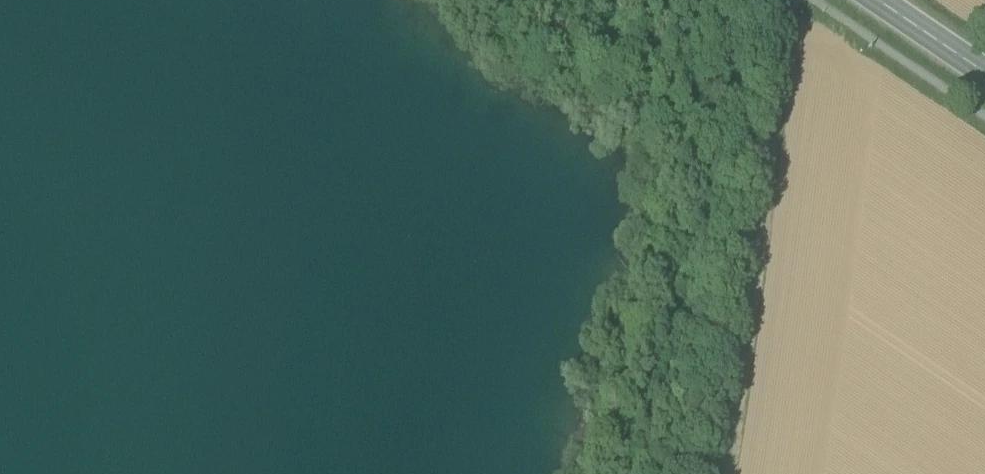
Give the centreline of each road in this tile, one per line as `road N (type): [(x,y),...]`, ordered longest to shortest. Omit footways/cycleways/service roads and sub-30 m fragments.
road 1 (unclassified): [(717,473),(789,0)]
road 2 (primary): [(877,0),(984,74)]

